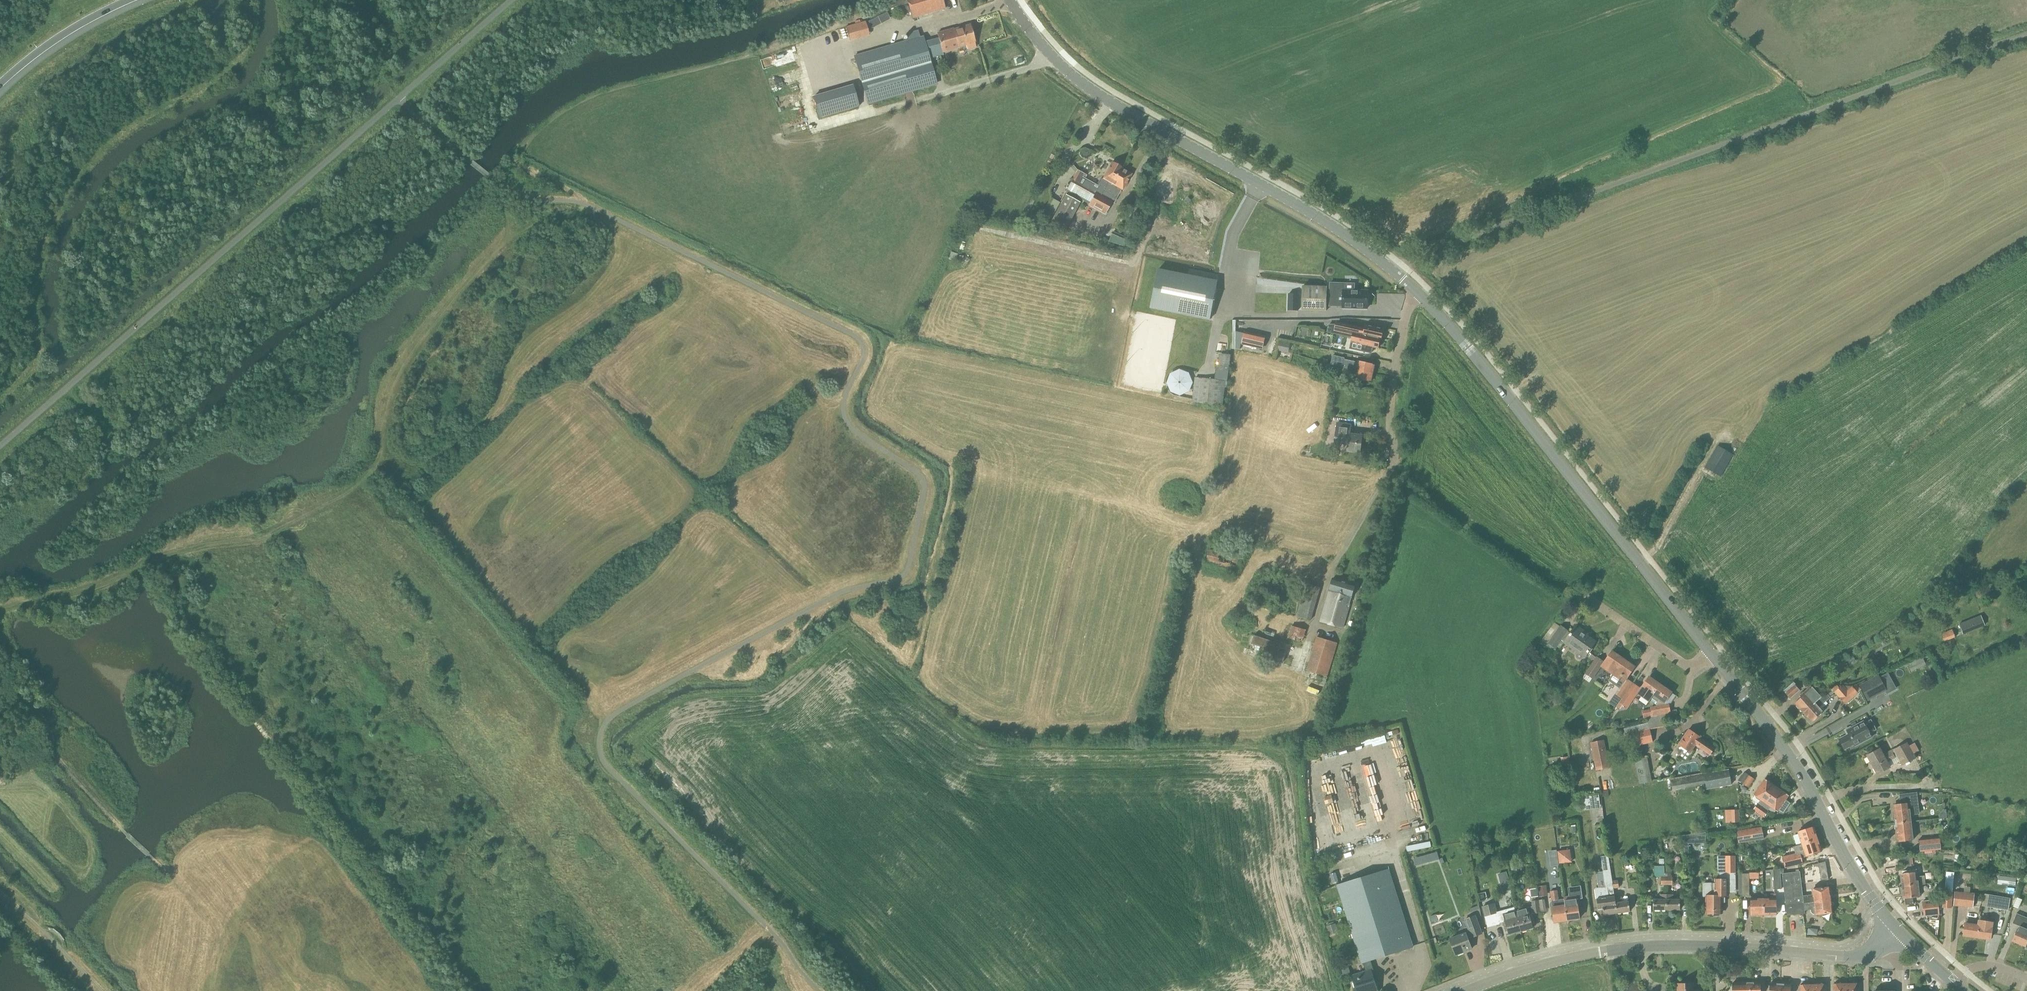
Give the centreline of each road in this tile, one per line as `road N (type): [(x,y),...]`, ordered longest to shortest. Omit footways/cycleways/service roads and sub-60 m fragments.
road 1 (tertiary): [(1898,930),(1858,879),(1760,715),(1469,347),(1398,273)]
road 2 (track): [(591,207),(575,220),(531,224),(442,317),(405,365),(361,481),(327,510),(252,540),(158,555),(84,597),(4,610)]
road 3 (unclassified): [(1398,273),(1418,256),(2026,34)]
road 4 (tertiary): [(1398,273),(1317,216),(1095,92),(1039,43),(1012,3)]
road 5 (tertiary): [(1464,990),(1547,963),(1648,946),(1857,957),(1898,930)]
road 6 (motorway): [(0,84),(63,34),(128,0)]

